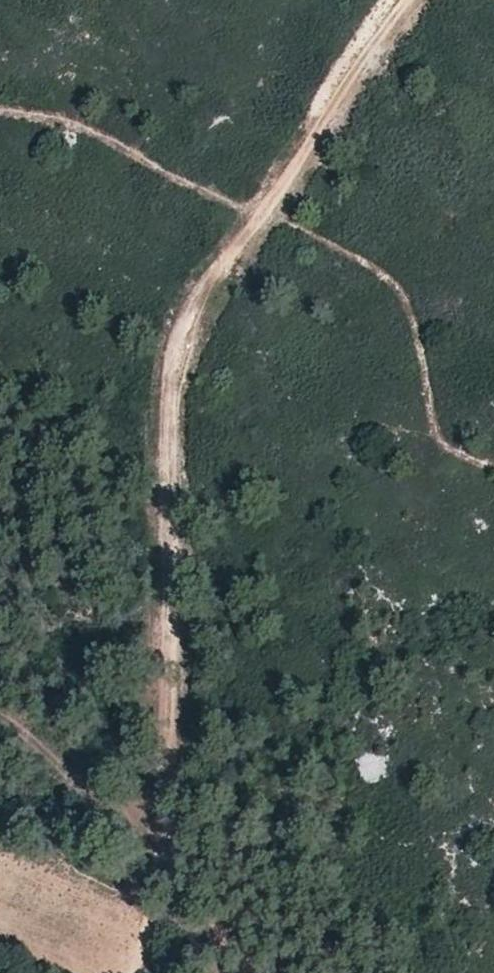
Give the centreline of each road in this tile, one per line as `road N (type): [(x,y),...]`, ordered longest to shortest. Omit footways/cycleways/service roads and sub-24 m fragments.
road 1 (track): [(163,780),(170,374),(195,303),(261,211)]
road 2 (track): [(261,211),(404,0)]
road 3 (track): [(161,972),(163,780)]

